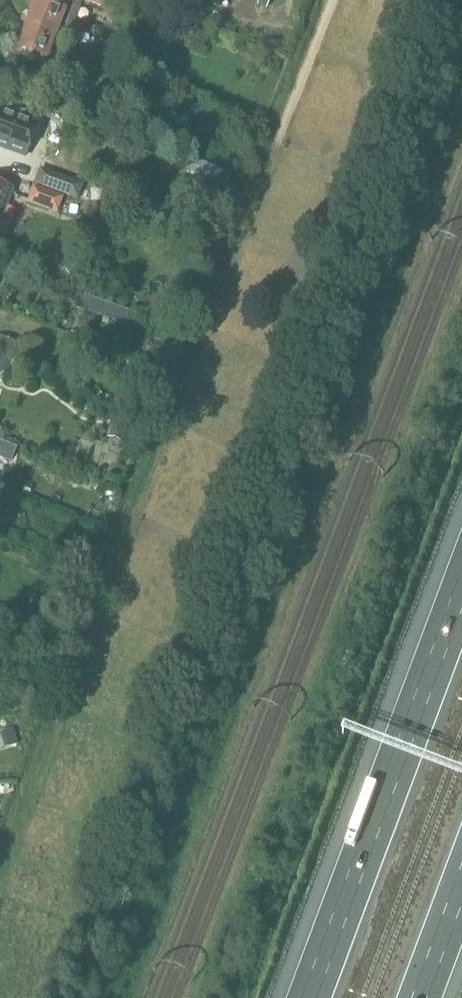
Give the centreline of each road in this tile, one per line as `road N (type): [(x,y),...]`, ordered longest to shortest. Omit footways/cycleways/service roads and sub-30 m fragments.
road 1 (motorway): [(461,594),(310,997)]
road 2 (track): [(280,139),(335,0)]

